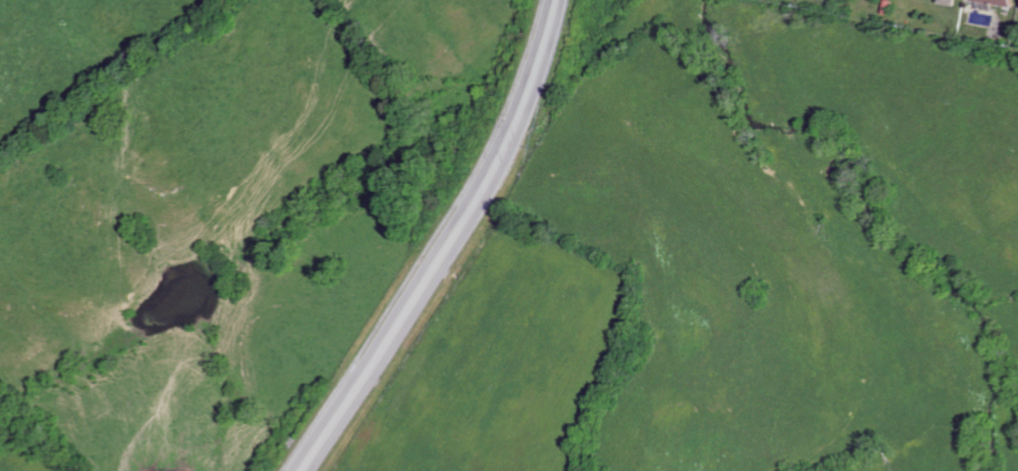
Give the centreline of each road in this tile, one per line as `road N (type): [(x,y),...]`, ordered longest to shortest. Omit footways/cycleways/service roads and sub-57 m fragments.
road 1 (residential): [(306,470),(511,153),(564,0)]

